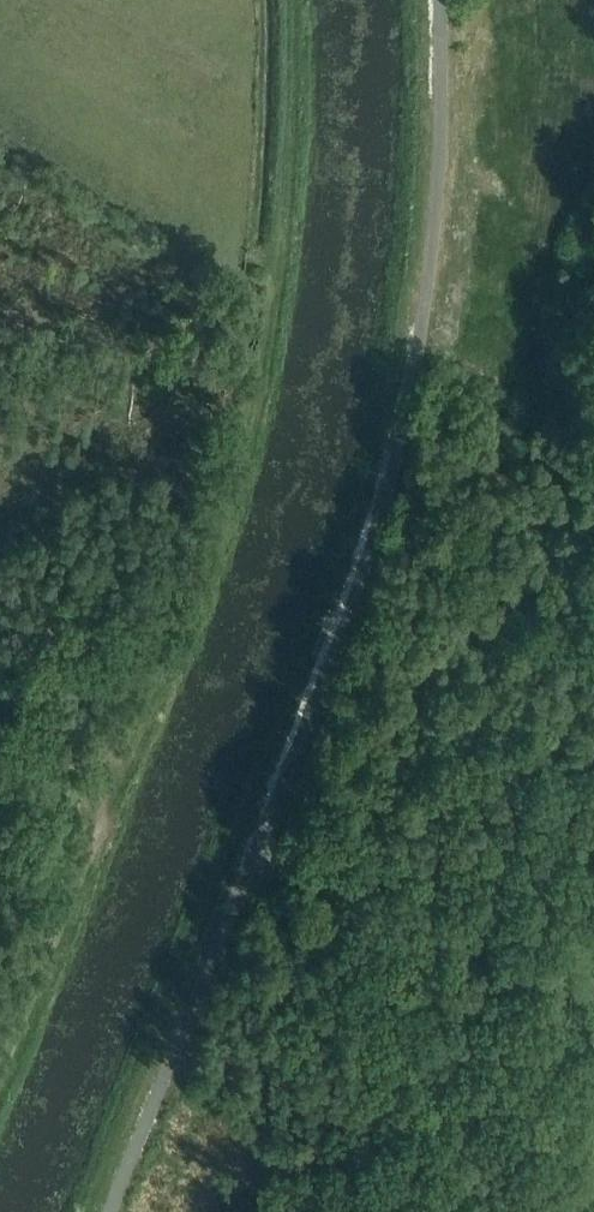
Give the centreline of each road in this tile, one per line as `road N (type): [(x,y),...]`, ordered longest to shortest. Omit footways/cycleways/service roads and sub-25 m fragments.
road 1 (unclassified): [(440,0),(430,254),(415,368),(380,517),(324,680),(109,1211)]
road 2 (track): [(270,297),(222,522),(116,794)]
road 3 (track): [(116,794),(0,1074)]
road 4 (track): [(116,794),(0,729)]

